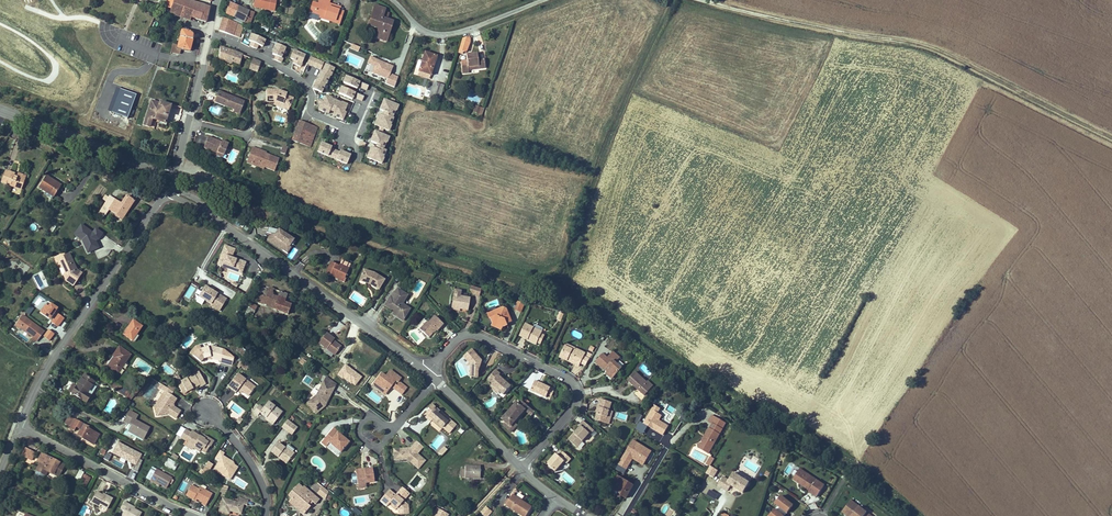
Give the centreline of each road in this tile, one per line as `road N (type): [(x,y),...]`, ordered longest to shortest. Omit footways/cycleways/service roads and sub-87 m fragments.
road 1 (track): [(564,288),(739,401),(863,465),(920,515)]
road 2 (track): [(184,148),(300,212),(564,288)]
road 3 (tertiary): [(169,193),(239,224),(433,375)]
road 4 (track): [(679,0),(599,171),(564,288)]
road 5 (track): [(848,32),(934,48),(1111,136)]
road 6 (residential): [(433,375),(468,337),(484,337),(577,382),(586,402),(530,467)]
road 7 (tertiary): [(19,426),(45,369),(169,193)]
road 8 (residential): [(19,426),(192,515)]
road 9 (tertiary): [(0,110),(175,176)]
road 10 (unclassified): [(398,0),(436,33),(471,30),(546,0)]
road 11 (unclassified): [(720,0),(848,32)]
road 12 (residential): [(271,515),(266,476),(245,440),(211,409)]
road 13 (tertiary): [(440,380),(530,467)]

